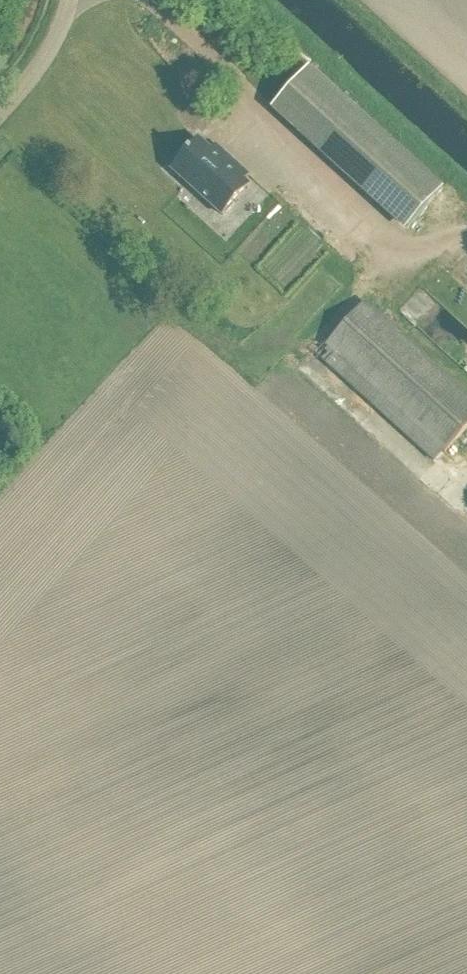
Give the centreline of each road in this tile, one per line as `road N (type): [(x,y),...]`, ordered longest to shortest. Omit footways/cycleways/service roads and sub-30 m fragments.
road 1 (residential): [(0,116),(51,50),(68,0)]

